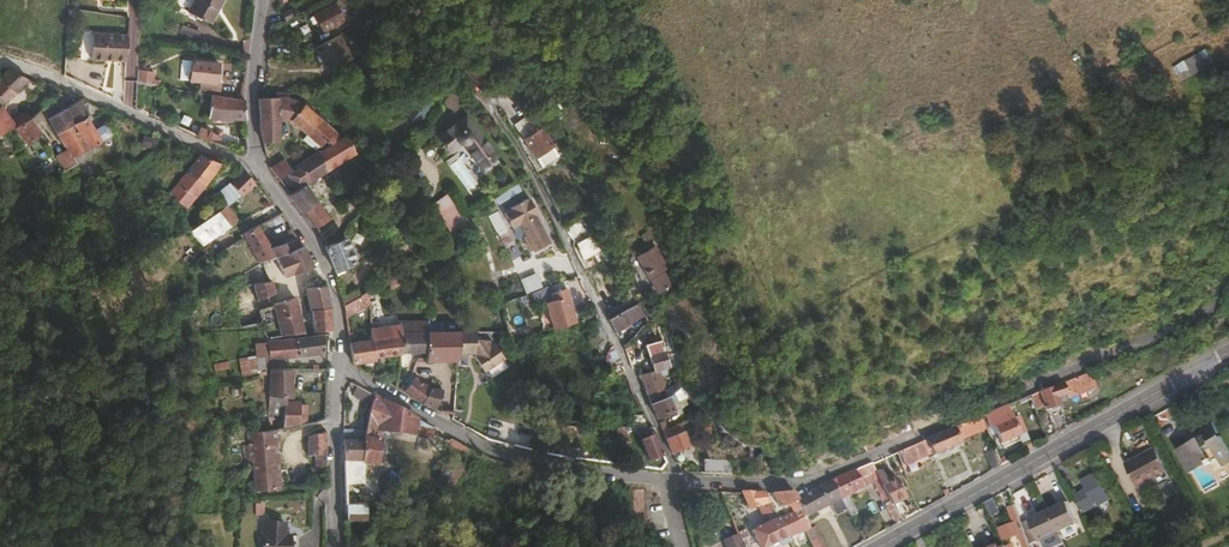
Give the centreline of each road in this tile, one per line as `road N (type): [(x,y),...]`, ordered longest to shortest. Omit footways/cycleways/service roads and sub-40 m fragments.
road 1 (residential): [(668,481),(766,485),(828,473),(1187,324),(1228,297)]
road 2 (track): [(456,80),(538,185),(671,464),(668,481)]
road 3 (secondary): [(1228,352),(882,546)]
road 4 (residential): [(336,369),(479,445),(541,464),(668,481)]
road 5 (residential): [(0,64),(257,173)]
road 6 (residential): [(336,369),(330,282),(257,173)]
road 7 (residential): [(337,546),(336,369)]
road 8 (residential): [(257,173),(250,112),(261,0)]

